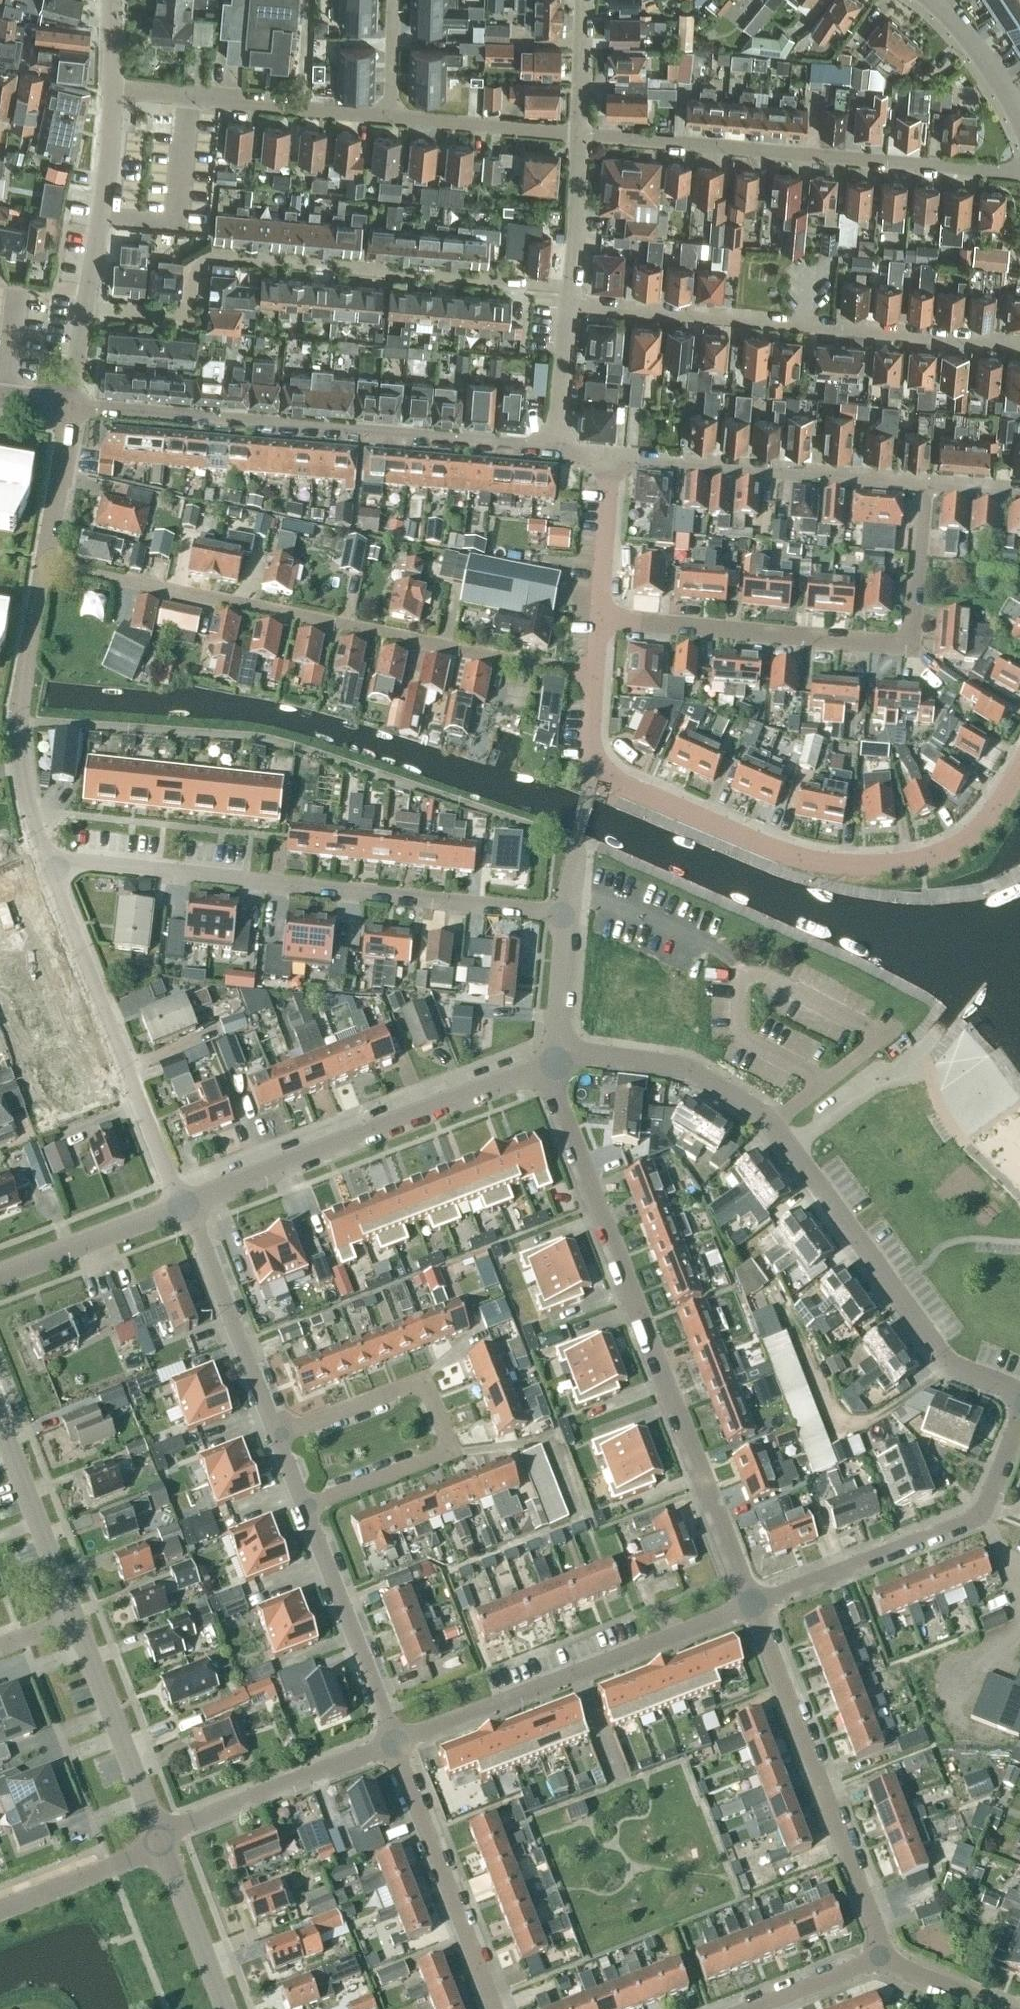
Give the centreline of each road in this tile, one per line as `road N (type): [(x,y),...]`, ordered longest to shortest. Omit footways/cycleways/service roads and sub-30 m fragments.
road 1 (residential): [(1019,1393),(946,1363),(757,1111),(682,1067),(590,1054),(550,1065)]
road 2 (residential): [(752,1606),(550,1065)]
road 3 (residential): [(567,915),(47,860)]
road 4 (residential): [(588,768),(770,848),(867,865),(930,856),(964,840),(1019,766)]
road 5 (residential): [(557,445),(71,404)]
road 6 (residential): [(599,619),(916,648),(930,486)]
road 7 (residential): [(1019,342),(570,303)]
road 8 (residential): [(1019,173),(580,134)]
road 9 (tertiary): [(188,1197),(550,1065)]
road 10 (residential): [(398,1743),(752,1606)]
road 11 (residential): [(886,1955),(752,1606)]
road 12 (residential): [(188,1197),(47,860)]
road 13 (residential): [(317,1505),(450,1456),(424,1386),(290,1436)]
road 14 (residential): [(752,1606),(959,1533),(990,1497),(1019,1420)]
road 15 (residential): [(364,629),(44,564)]
road 16 (residential): [(930,486),(612,452)]
road 17 (residential): [(71,404),(112,92)]
road 18 (residential): [(47,860),(28,806),(18,723),(44,564)]
road 19 (residential): [(496,2008),(398,1743)]
road 20 (residential): [(393,119),(112,92)]
road 21 (residential): [(290,1436),(271,1421),(188,1197)]
road 22 (residential): [(156,1833),(398,1743)]
road 23 (residential): [(398,1743),(316,1530),(317,1505)]
road 24 (tertiary): [(156,1833),(69,1620)]
road 25 (residential): [(594,677),(383,633)]
road 26 (tertiary): [(0,1276),(188,1197)]
road 27 (tertiary): [(69,1620),(0,1429)]
road 28 (residential): [(580,134),(393,119)]
road 29 (residential): [(0,1911),(162,1848)]
road 30 (tertiary): [(225,2008),(162,1848)]
road 31 (residential): [(570,303),(580,134)]
road 32 (residential): [(599,619),(612,452)]
road 33 (residential): [(44,564),(71,404)]
road 34 (residential): [(550,1065),(567,915)]
road 35 (residential): [(1019,120),(975,47),(931,0)]
road 36 (residential): [(557,445),(570,303)]
road 37 (residential): [(886,1955),(760,2008)]
road 38 (residential): [(580,134),(584,0)]
road 39 (residential): [(1003,2008),(886,1955)]

